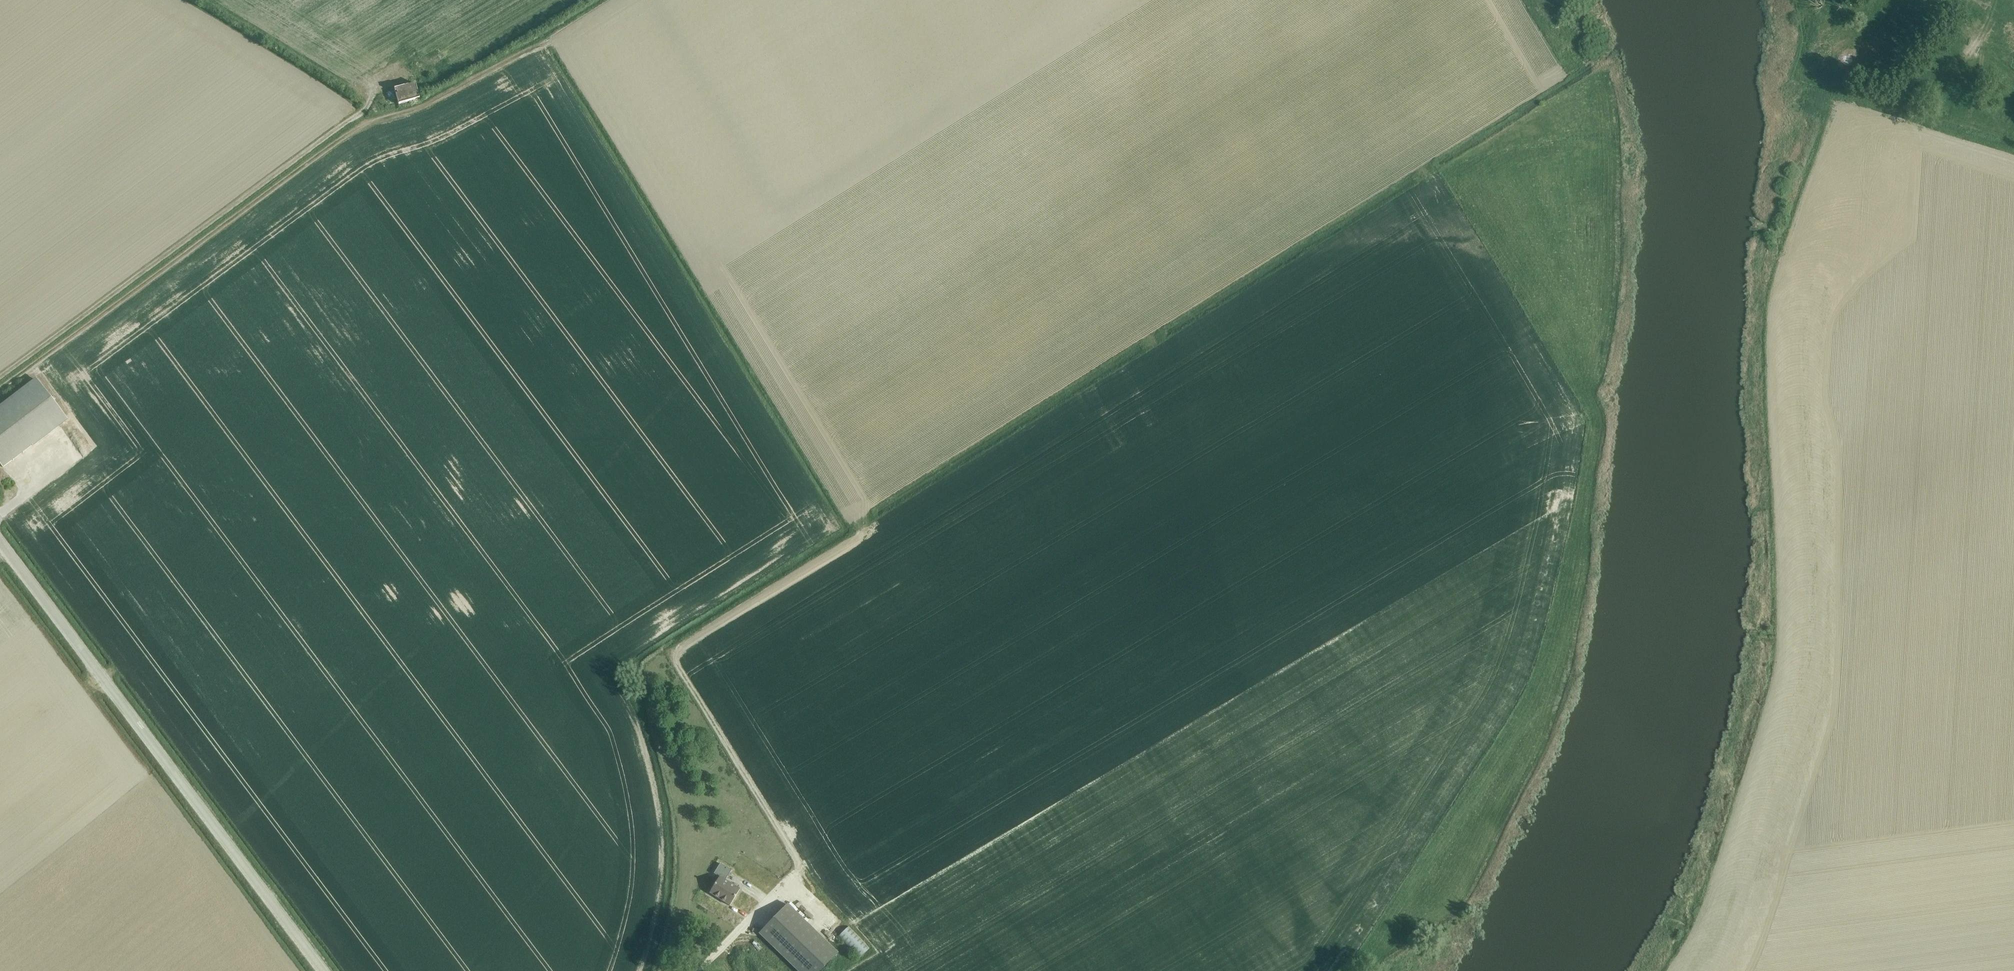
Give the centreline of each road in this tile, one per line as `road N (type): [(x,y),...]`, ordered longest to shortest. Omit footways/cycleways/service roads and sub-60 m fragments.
road 1 (unclassified): [(325,970),(0,534)]

